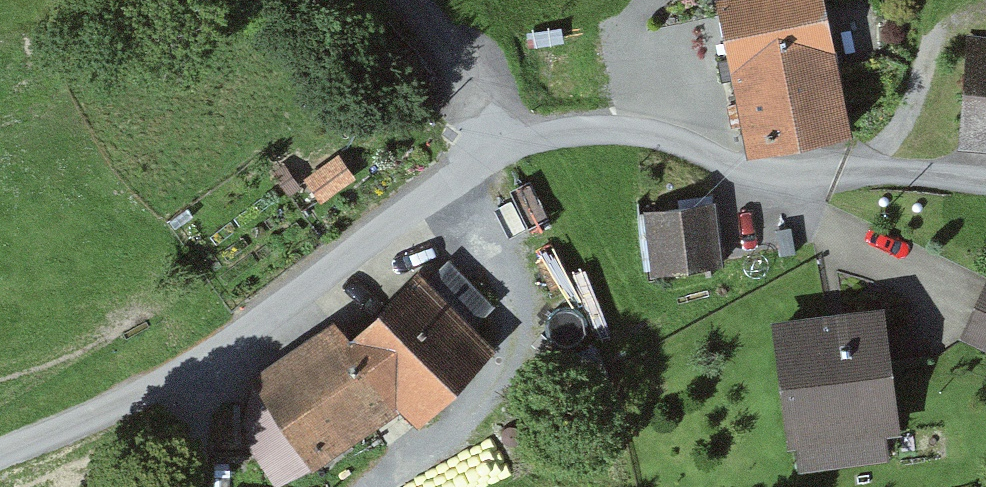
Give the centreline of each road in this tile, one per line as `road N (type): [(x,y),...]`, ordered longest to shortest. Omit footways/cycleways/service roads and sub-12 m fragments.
road 1 (unclassified): [(0,470),(263,336),(482,173),(575,129),(864,171),(985,176)]
road 2 (track): [(864,171),(923,94),(935,37),(985,4)]
road 3 (track): [(482,173),(474,67),(430,0)]

